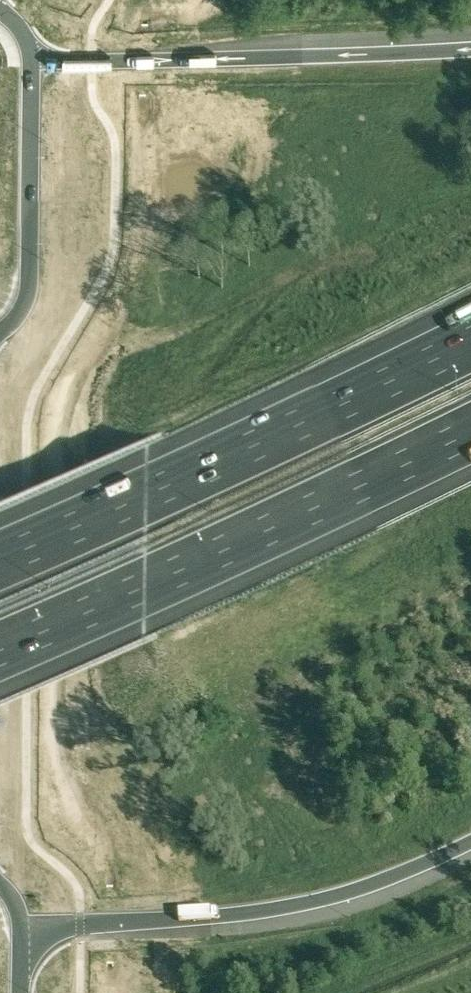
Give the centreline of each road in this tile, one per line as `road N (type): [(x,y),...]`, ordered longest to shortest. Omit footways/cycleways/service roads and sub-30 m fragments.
road 1 (motorway): [(470,338),(0,557)]
road 2 (motorway): [(0,648),(470,432)]
road 3 (motorway): [(20,925),(292,906),(396,875),(470,841)]
road 4 (motorway): [(470,50),(30,63)]
road 5 (secondary): [(0,330),(26,291),(30,63)]

